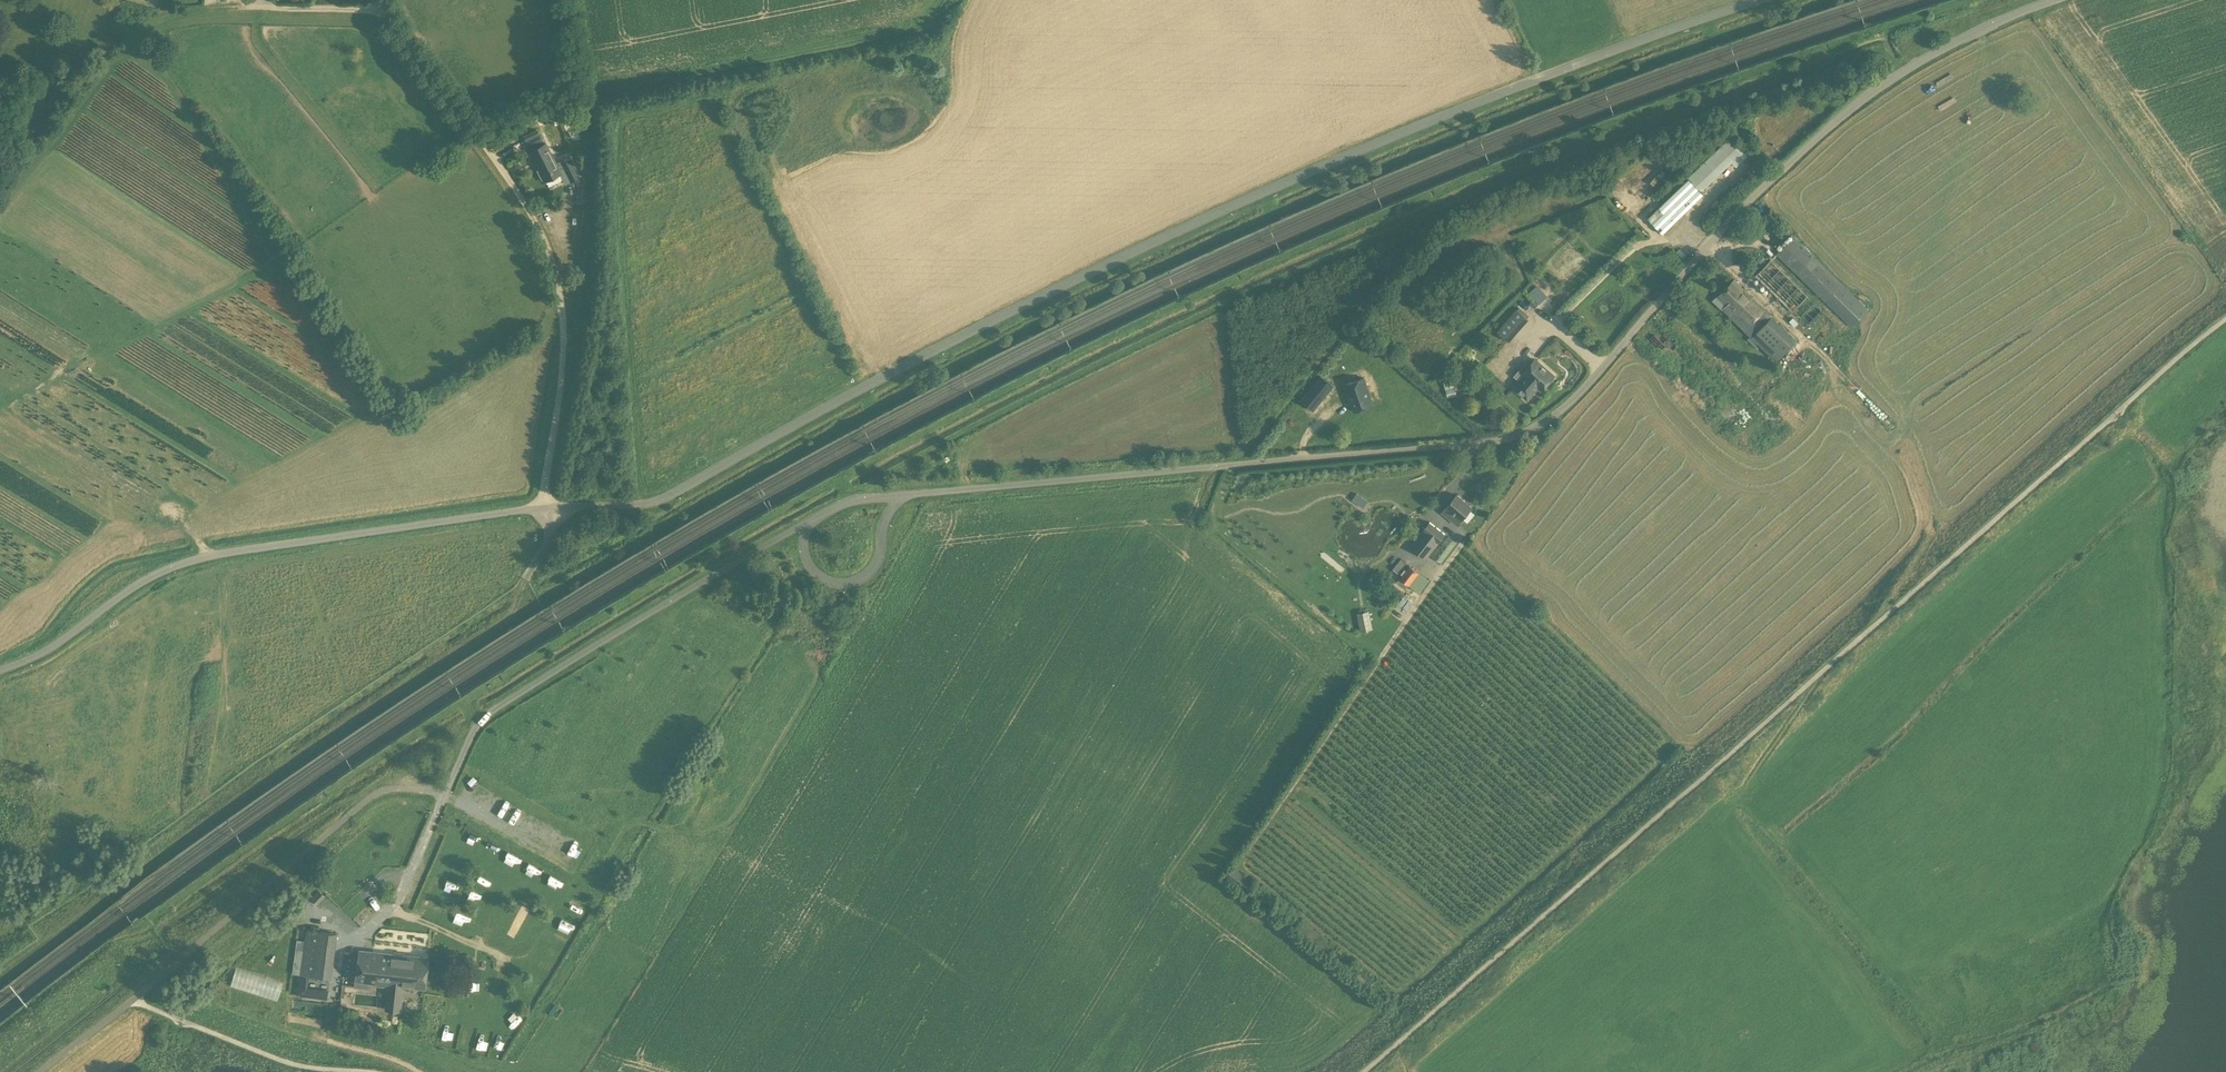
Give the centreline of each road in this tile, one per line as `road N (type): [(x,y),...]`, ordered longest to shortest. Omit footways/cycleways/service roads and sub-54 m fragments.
road 1 (motorway): [(0,802),(416,528),(748,344),(1048,202),(1584,0)]
road 2 (motorway): [(1495,0),(990,196),(707,331),(288,572),(0,767)]
road 3 (unclassified): [(543,508),(648,507),(1182,230),(1398,135),(1764,0)]
road 4 (unclassified): [(909,492),(1486,442),(1533,429),(1569,403),(1764,186),(1876,90),(1988,28),(2058,0)]
road 5 (unclassified): [(0,670),(32,657),(146,576),(196,559),(543,508)]
road 6 (unclassified): [(543,508),(565,353),(556,276),(514,186),(384,0)]
road 7 (unclassified): [(446,790),(484,715),(812,519)]
road 8 (unclassified): [(909,492),(884,523),(873,572),(852,583),(813,570),(805,553),(812,519)]

